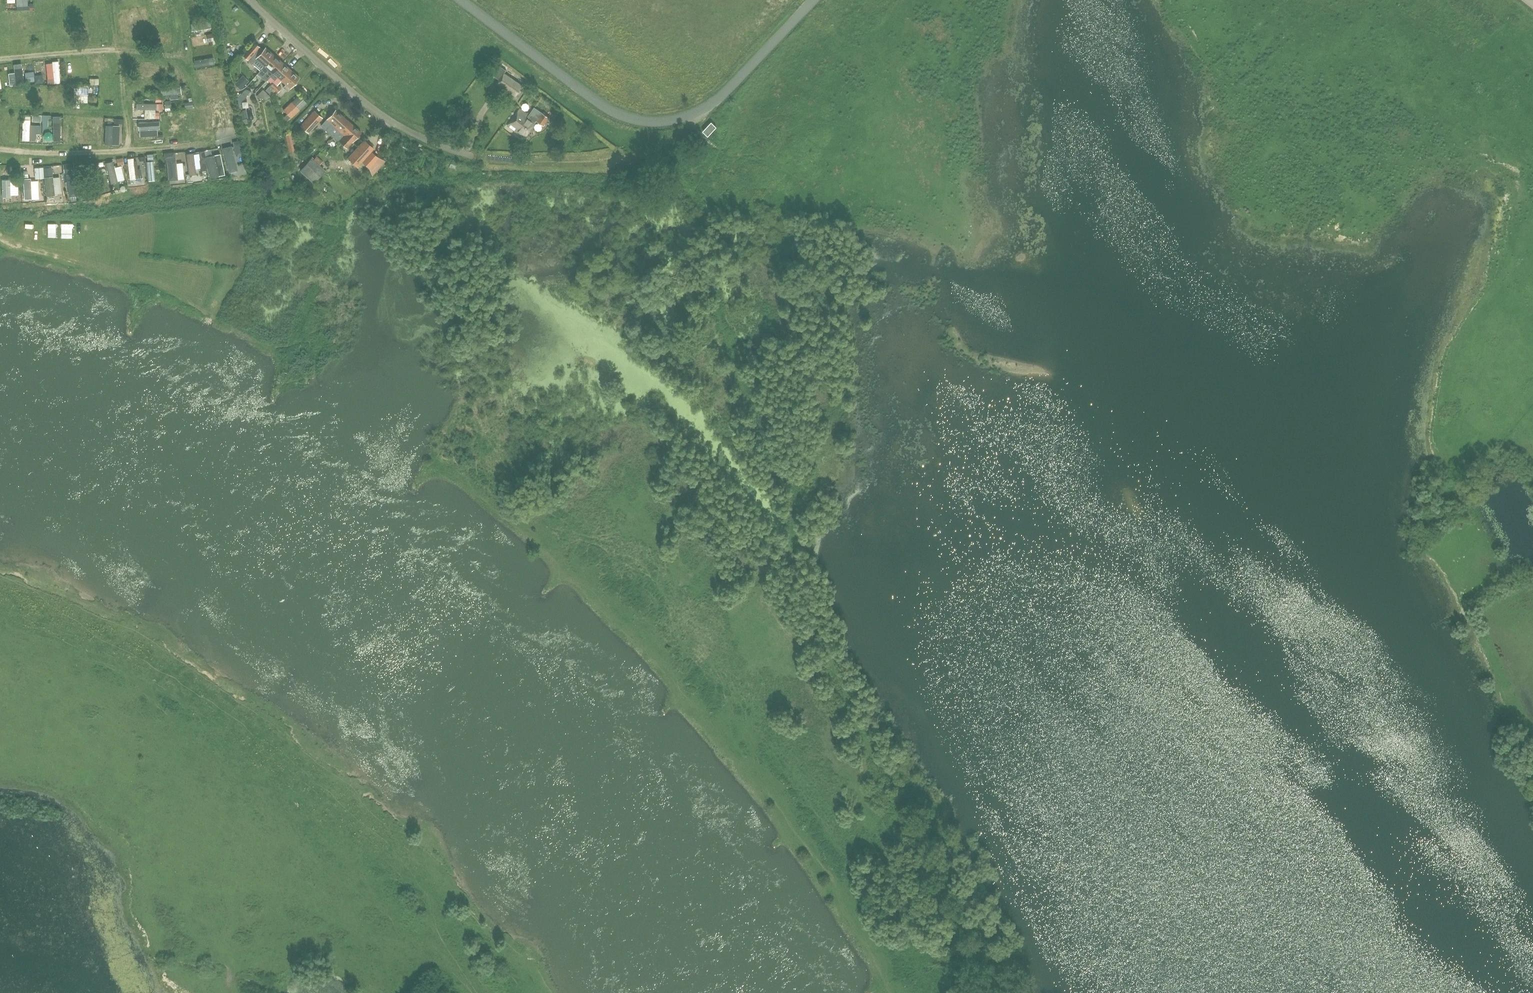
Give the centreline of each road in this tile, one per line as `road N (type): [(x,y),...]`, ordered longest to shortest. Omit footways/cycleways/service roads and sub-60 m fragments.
road 1 (track): [(939,908),(879,779),(794,555),(800,503),(768,446),(721,292),(673,175),(664,122)]
road 2 (unclassified): [(814,0),(715,102),(664,122),(602,106),(462,0)]
road 3 (unclassified): [(249,0),(380,114),(476,156)]

